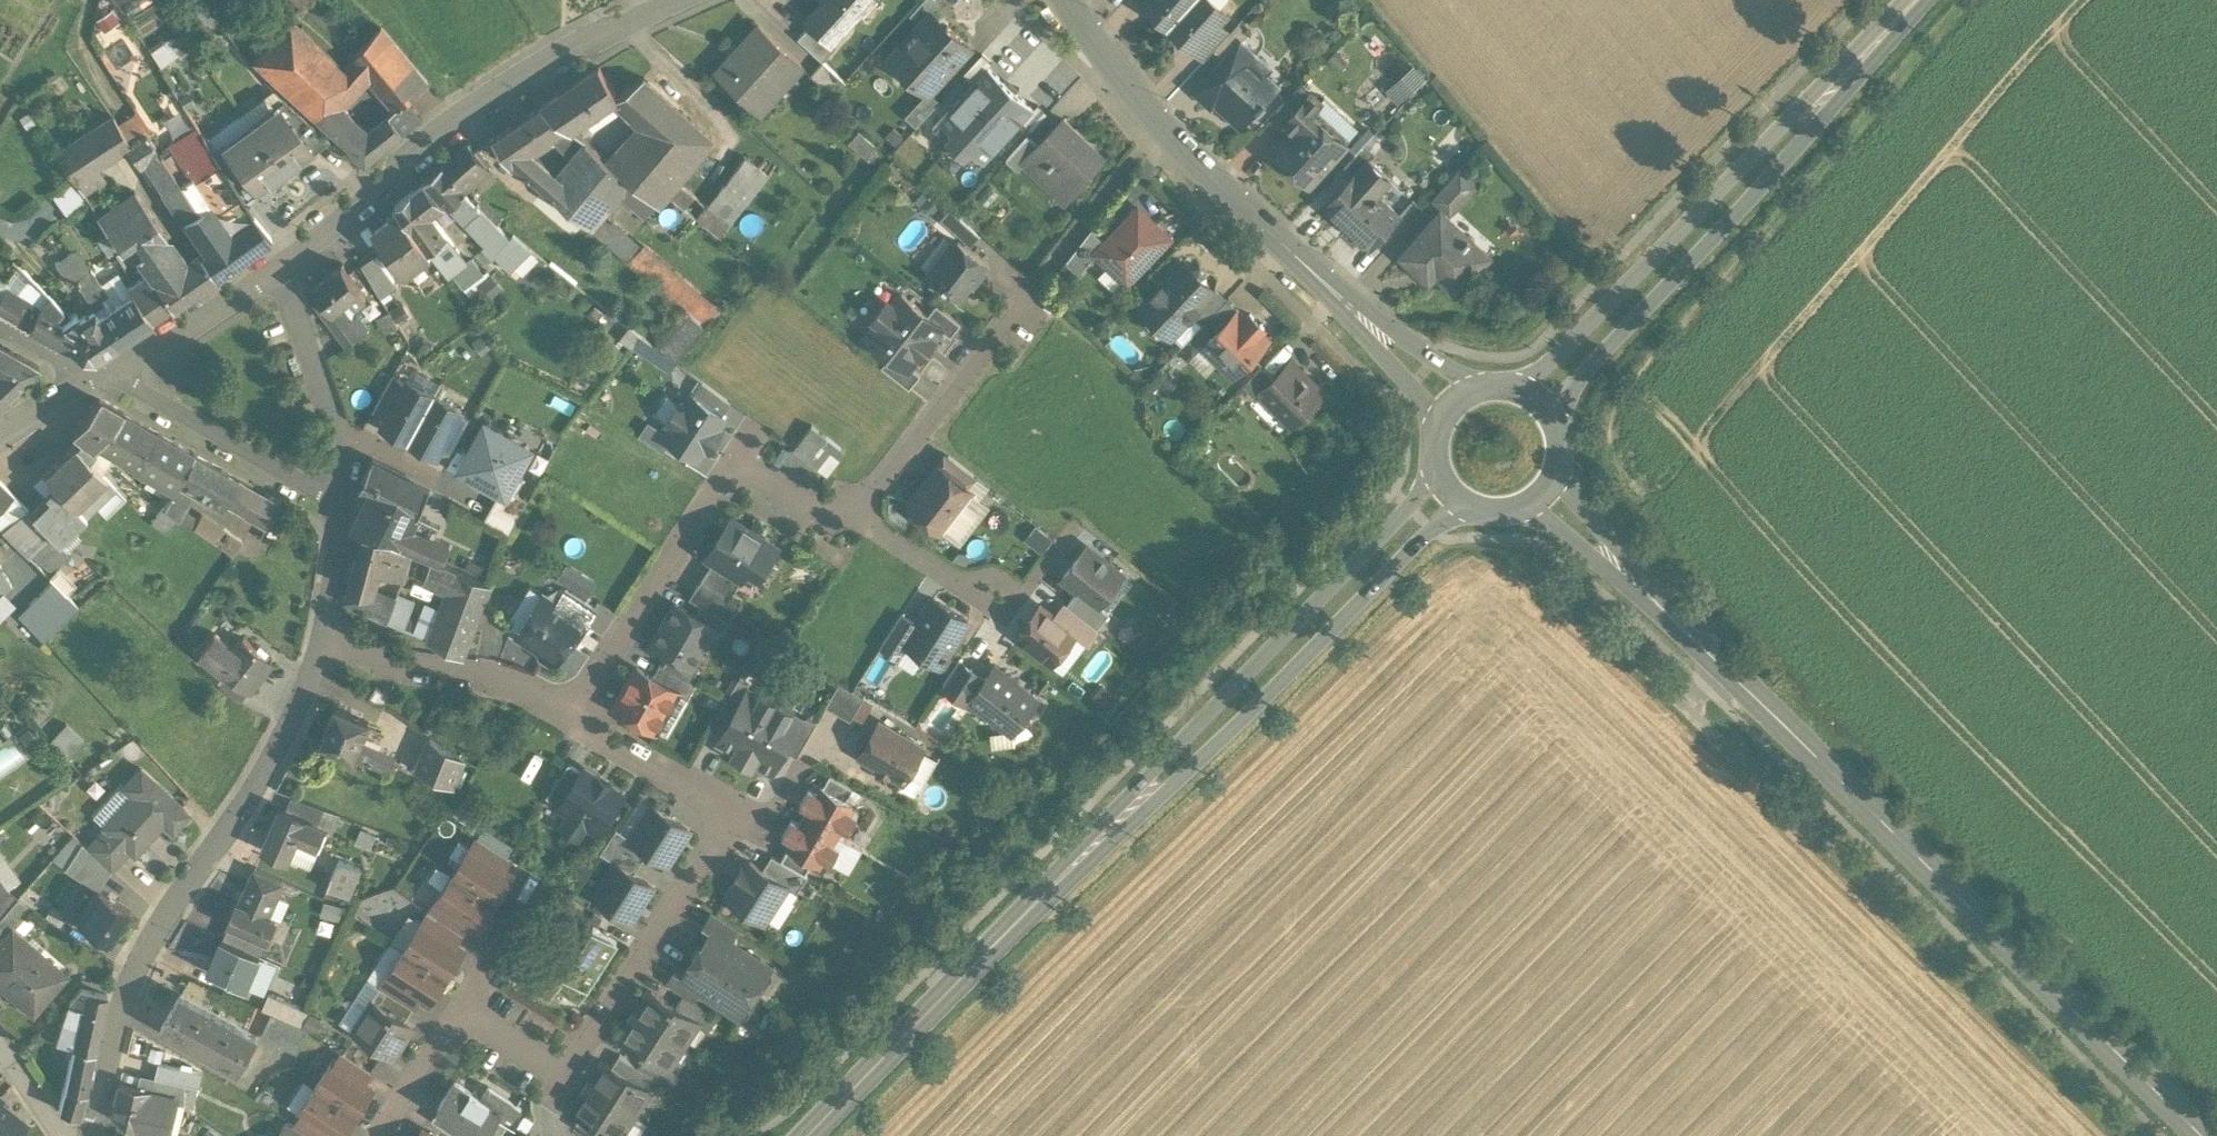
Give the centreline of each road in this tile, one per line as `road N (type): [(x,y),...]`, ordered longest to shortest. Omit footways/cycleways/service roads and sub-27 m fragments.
road 1 (residential): [(375,1135),(454,1009),(566,1076),(736,814),(612,749),(571,713)]
road 2 (tertiary): [(1698,638),(2203,1135)]
road 3 (track): [(2126,1135),(1684,705),(1730,668)]
road 4 (secondary): [(1438,464),(1082,842),(1041,897)]
road 5 (secondary): [(1041,897),(1176,784),(1436,527),(1474,503)]
road 6 (residential): [(91,1135),(130,974),(255,787),(324,643)]
road 7 (secondary): [(1868,53),(1818,86),(1540,369),(1511,384)]
road 8 (residential): [(677,0),(484,97),(275,272)]
road 9 (secondary): [(1556,423),(1569,393),(1841,97),(1868,53)]
road 10 (tertiary): [(1378,331),(1163,127),(1074,0)]
road 11 (secondary): [(804,1135),(1041,897)]
road 12 (residential): [(571,713),(736,466)]
road 13 (residential): [(858,510),(1038,278)]
road 14 (residential): [(338,515),(105,378)]
road 15 (residential): [(571,713),(510,680),(324,643)]
road 16 (residential): [(338,515),(336,444),(275,272)]
road 17 (tertiary): [(1522,502),(1698,638)]
road 18 (tertiary): [(1698,638),(1555,469)]
road 19 (residential): [(275,272),(105,378)]
road 20 (residential): [(858,510),(1008,610)]
road 21 (residential): [(736,466),(812,507),(858,510)]
road 22 (residential): [(324,643),(338,515)]
road 23 (tertiary): [(1485,384),(1396,328),(1378,331)]

